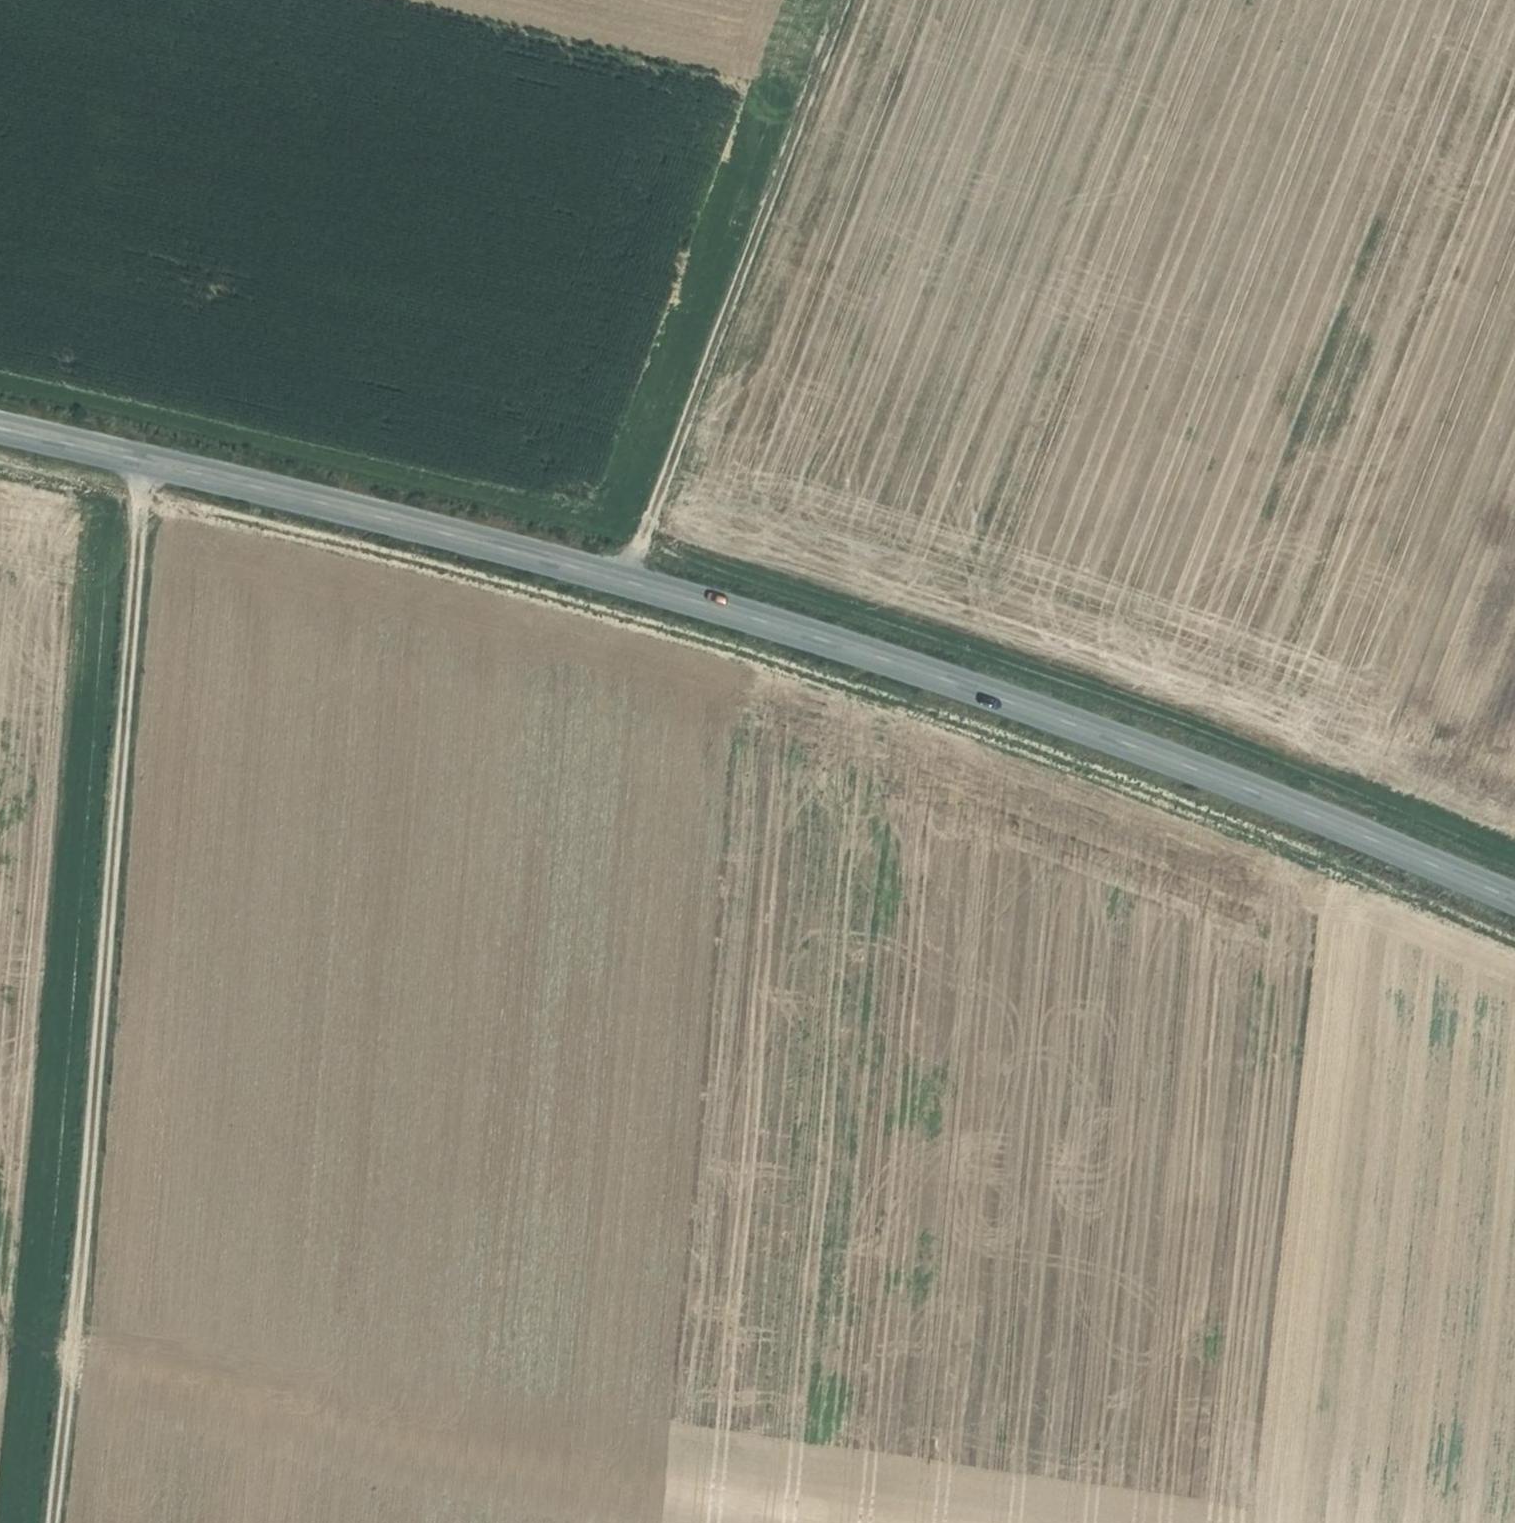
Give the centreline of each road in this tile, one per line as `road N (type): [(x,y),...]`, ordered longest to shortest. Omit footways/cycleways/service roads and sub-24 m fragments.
road 1 (secondary): [(1514,902),(1163,756),(872,654),(628,579),(0,427)]
road 2 (track): [(144,460),(53,1522)]
road 3 (track): [(628,579),(845,0)]

